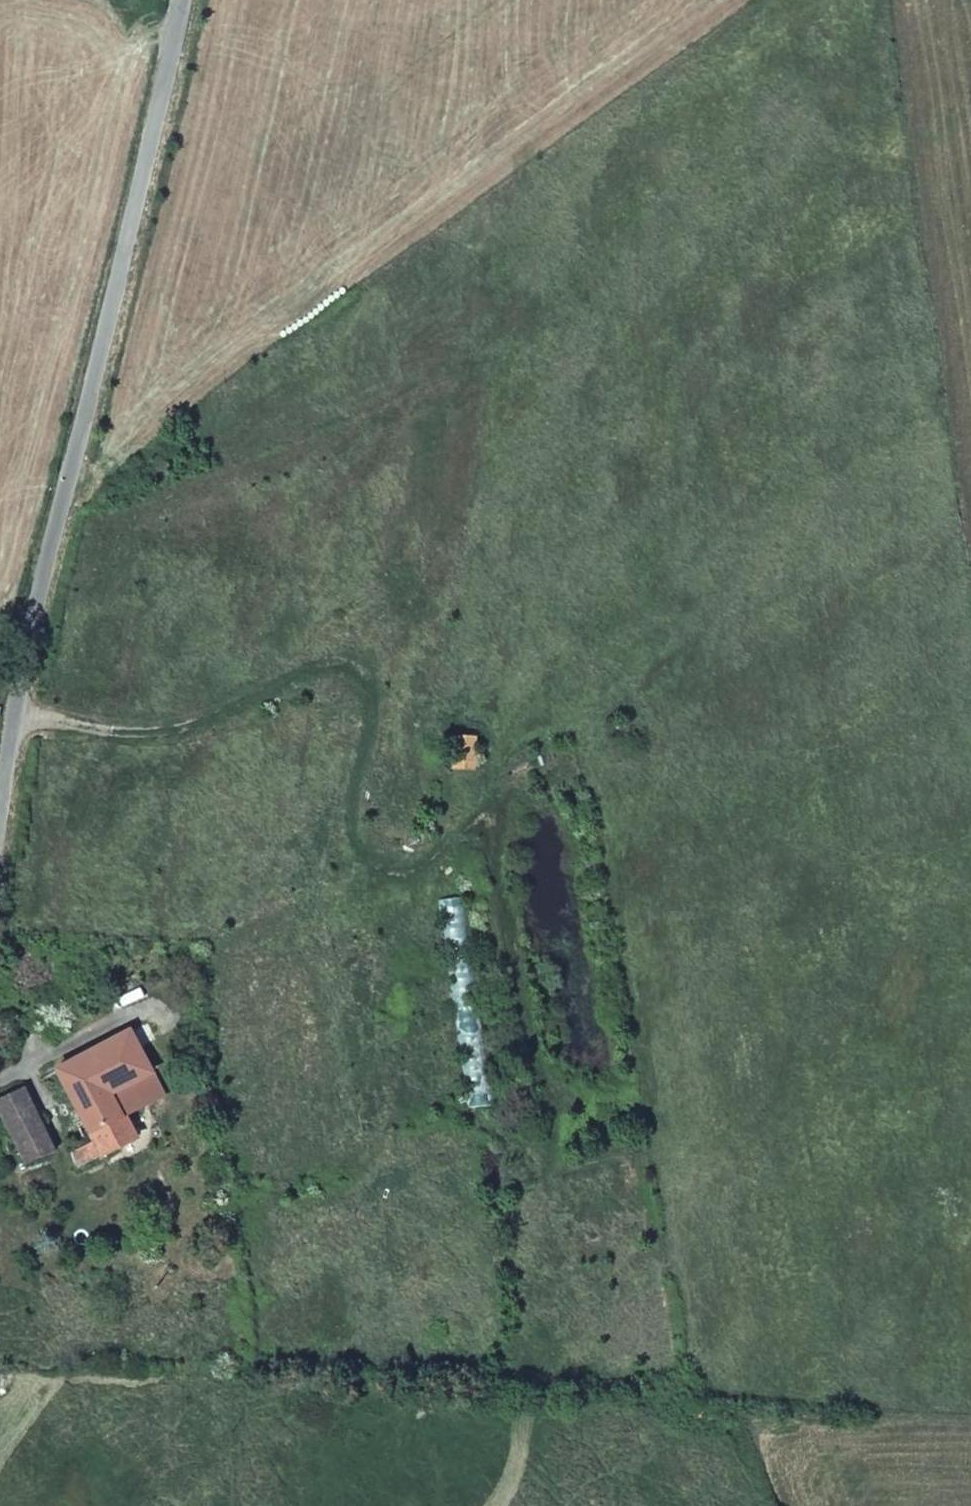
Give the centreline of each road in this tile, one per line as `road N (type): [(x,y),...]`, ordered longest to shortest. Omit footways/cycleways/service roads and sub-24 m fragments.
road 1 (residential): [(0,847),(36,626),(186,0)]

